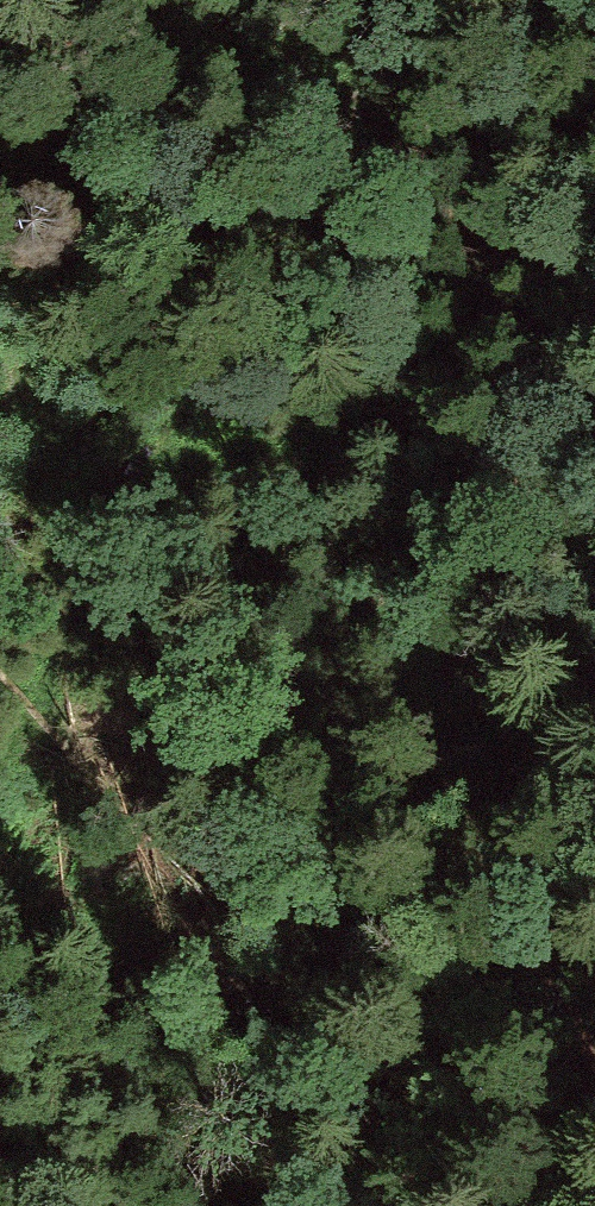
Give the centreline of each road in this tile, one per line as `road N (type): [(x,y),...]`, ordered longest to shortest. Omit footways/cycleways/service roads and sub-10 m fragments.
road 1 (track): [(594,535),(518,468),(417,438),(300,436),(200,459),(136,523),(0,776)]
road 2 (track): [(300,436),(297,466),(326,527),(466,669),(510,771),(575,1030),(594,1075)]

